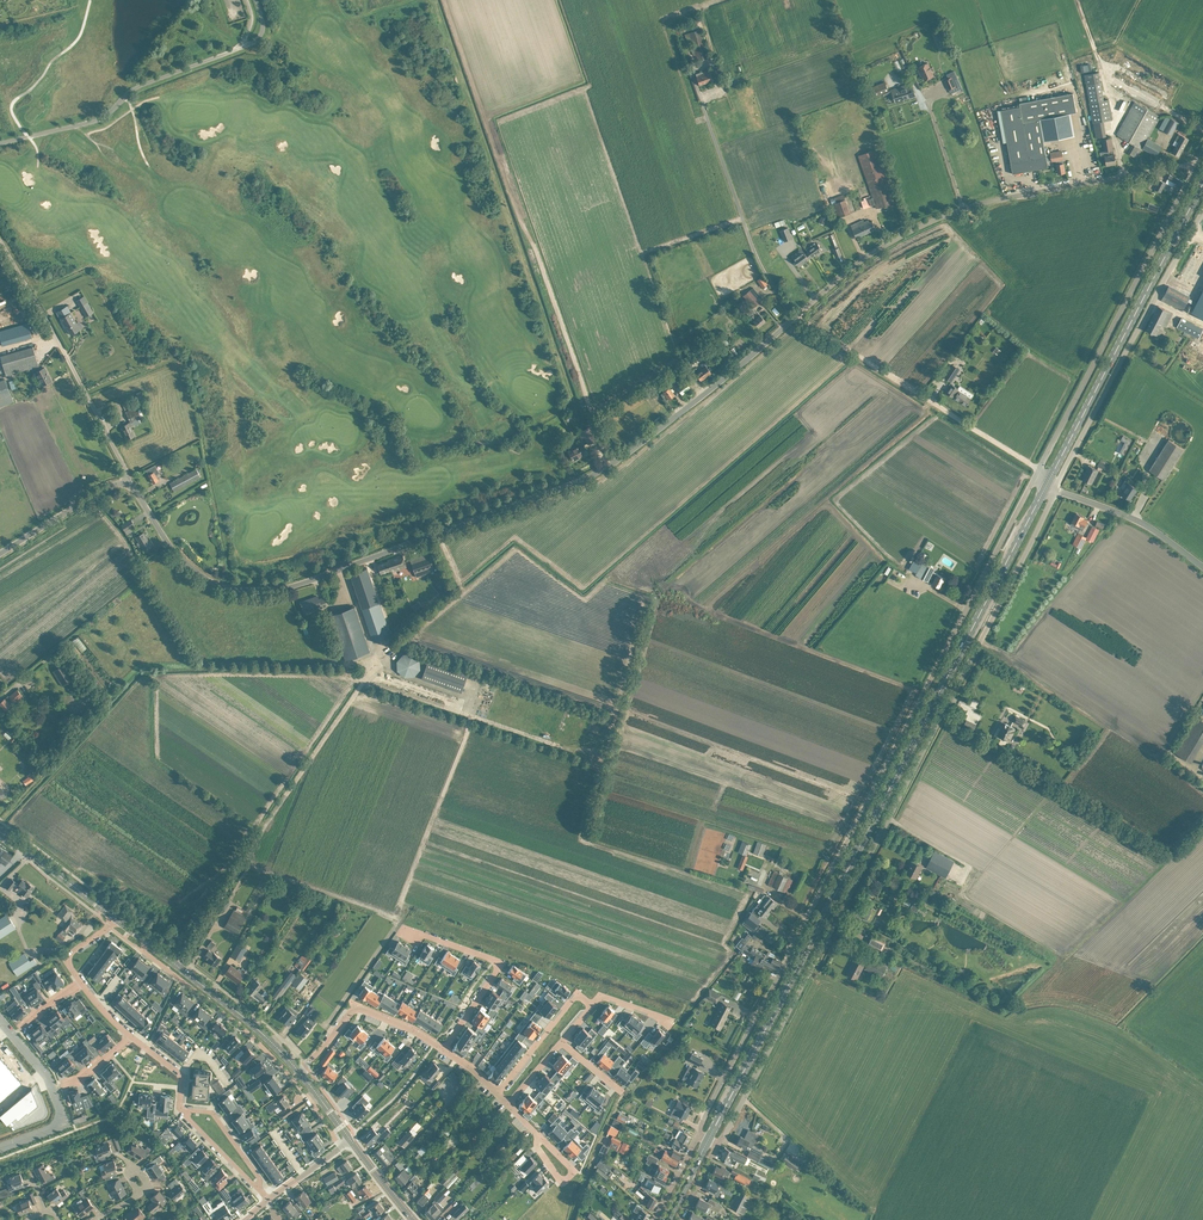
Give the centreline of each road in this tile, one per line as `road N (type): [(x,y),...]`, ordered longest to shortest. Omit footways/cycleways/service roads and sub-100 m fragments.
road 1 (unclassified): [(128,484),(174,550),(214,583),(245,590),(299,584),(603,469),(849,270),(917,227),(979,203),(1194,169)]
road 2 (unclassified): [(716,1145),(1055,486)]
road 3 (primary): [(708,1140),(1048,482)]
road 4 (unclassified): [(722,1084),(1037,472)]
road 5 (unclassified): [(1037,472),(1194,169)]
road 6 (primary): [(1048,482),(1202,183)]
road 7 (unclassified): [(0,143),(93,122),(139,86),(254,42),(262,29),(256,0)]
road 8 (unclassified): [(1055,486),(1202,208)]
road 9 (residential): [(147,942),(142,949),(285,1069),(340,1147)]
road 10 (track): [(797,316),(1037,472)]
road 11 (unclassified): [(128,484),(0,238)]
road 12 (residential): [(402,927),(501,964),(445,1050)]
road 13 (secondary): [(298,1071),(254,1024),(147,942)]
road 14 (residential): [(445,1050),(355,1007),(298,1071)]
road 15 (unclassified): [(1202,561),(1154,527),(1055,486)]
road 16 (residential): [(496,1093),(578,993),(592,1004)]
road 17 (unclassified): [(0,553),(106,487),(128,484)]
road 18 (secondary): [(116,919),(0,831)]
road 19 (track): [(573,1219),(622,1092)]
road 20 (residential): [(258,1188),(212,1113),(182,1110)]

